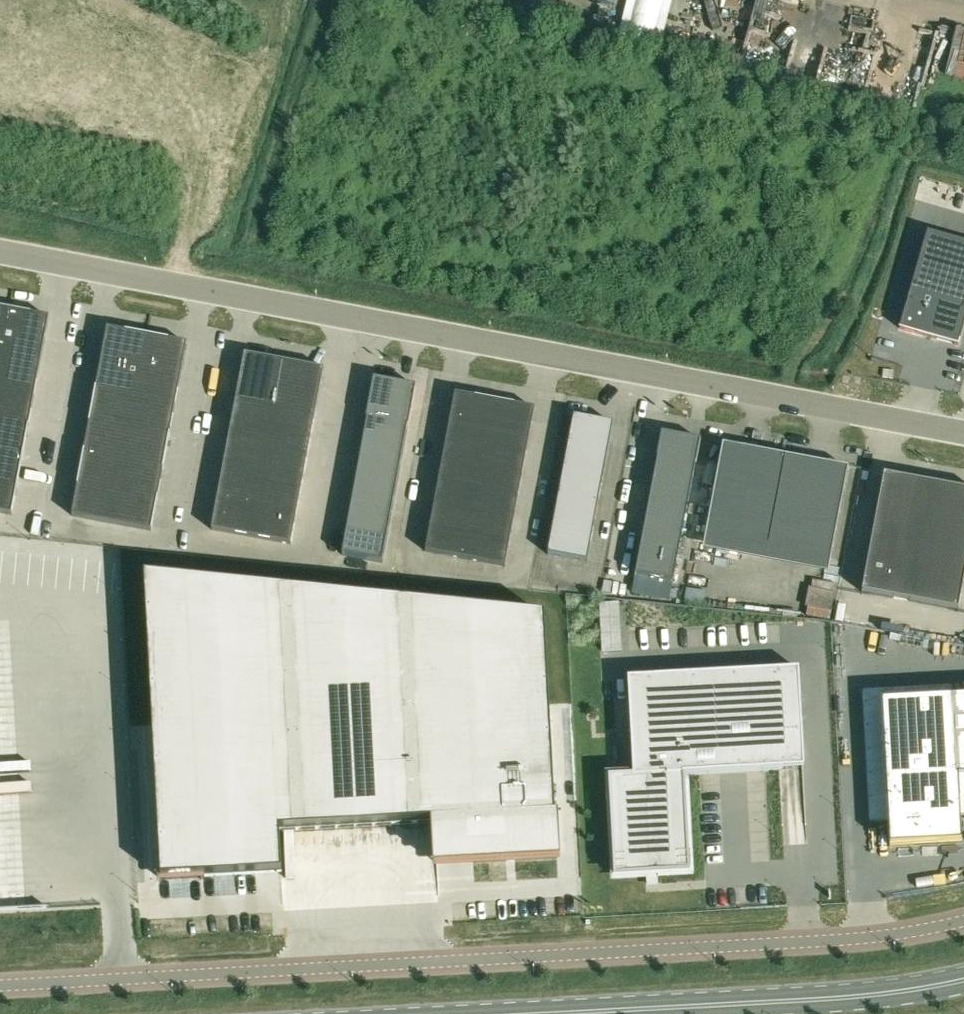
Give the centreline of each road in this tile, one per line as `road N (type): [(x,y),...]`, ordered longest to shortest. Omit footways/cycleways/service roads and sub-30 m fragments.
road 1 (unclassified): [(963,434),(0,248)]
road 2 (unclassified): [(0,989),(899,936),(963,924)]
road 3 (secondary): [(963,980),(832,998),(528,1013)]

